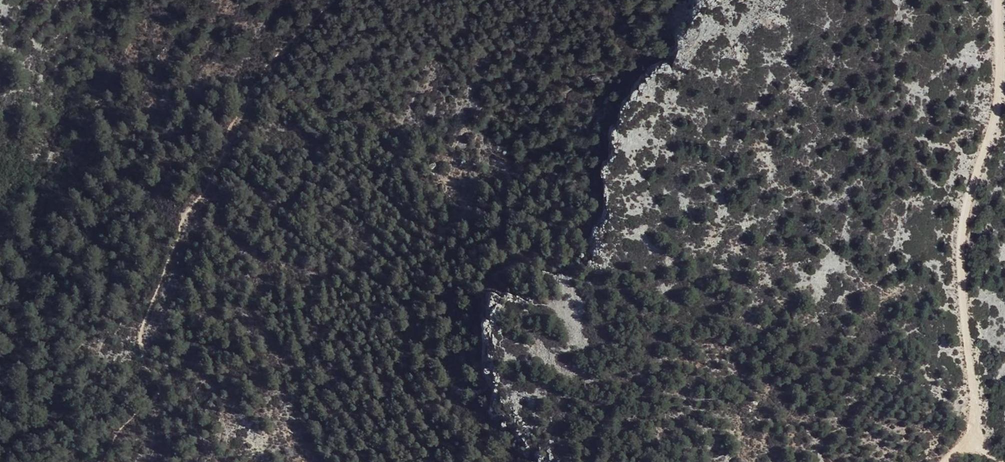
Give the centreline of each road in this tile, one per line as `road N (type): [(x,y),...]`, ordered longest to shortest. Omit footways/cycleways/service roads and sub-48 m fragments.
road 1 (track): [(1004,132),(982,204),(976,274),(989,414),(982,443),(960,461)]

